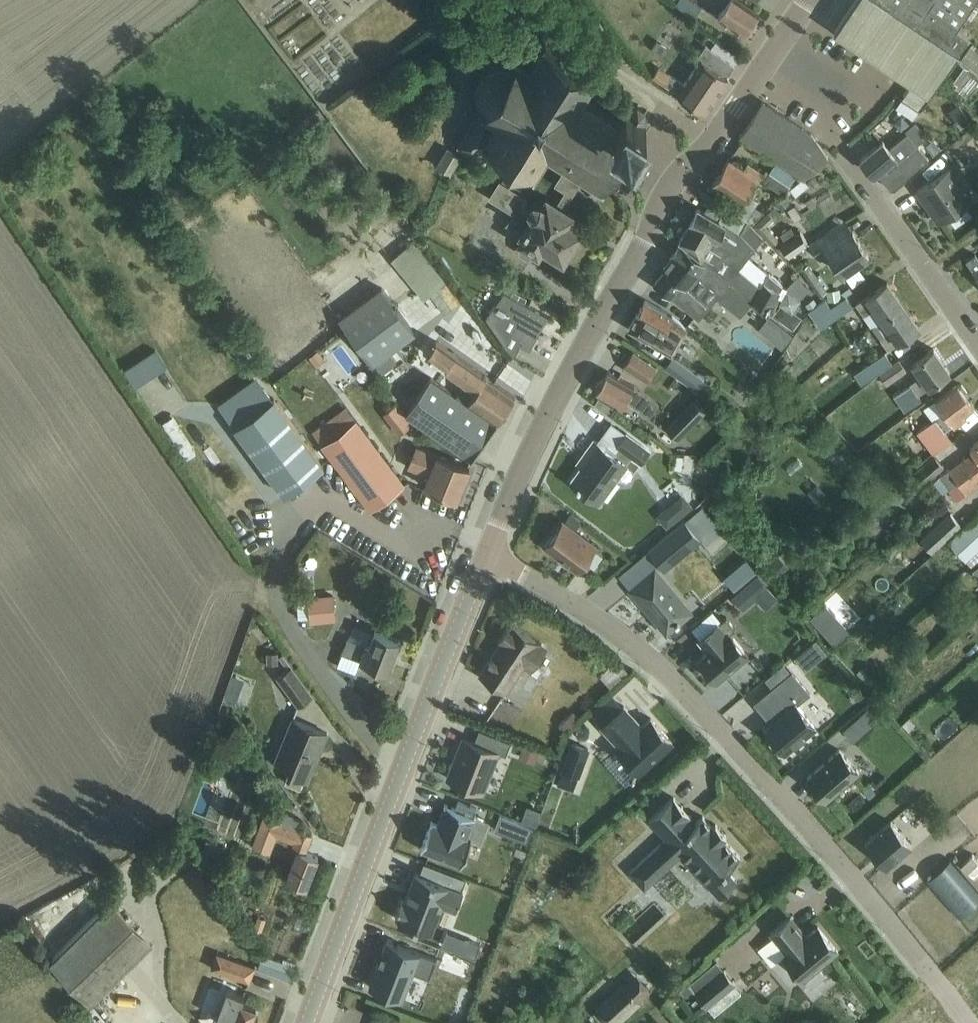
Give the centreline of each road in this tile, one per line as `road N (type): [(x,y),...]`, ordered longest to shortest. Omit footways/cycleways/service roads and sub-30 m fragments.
road 1 (residential): [(486,560),(624,636),(693,697),(968,1022)]
road 2 (tertiary): [(486,560),(554,392),(661,205),(805,0)]
road 3 (tertiary): [(313,1022),(486,560)]
road 4 (residential): [(977,337),(840,146)]

